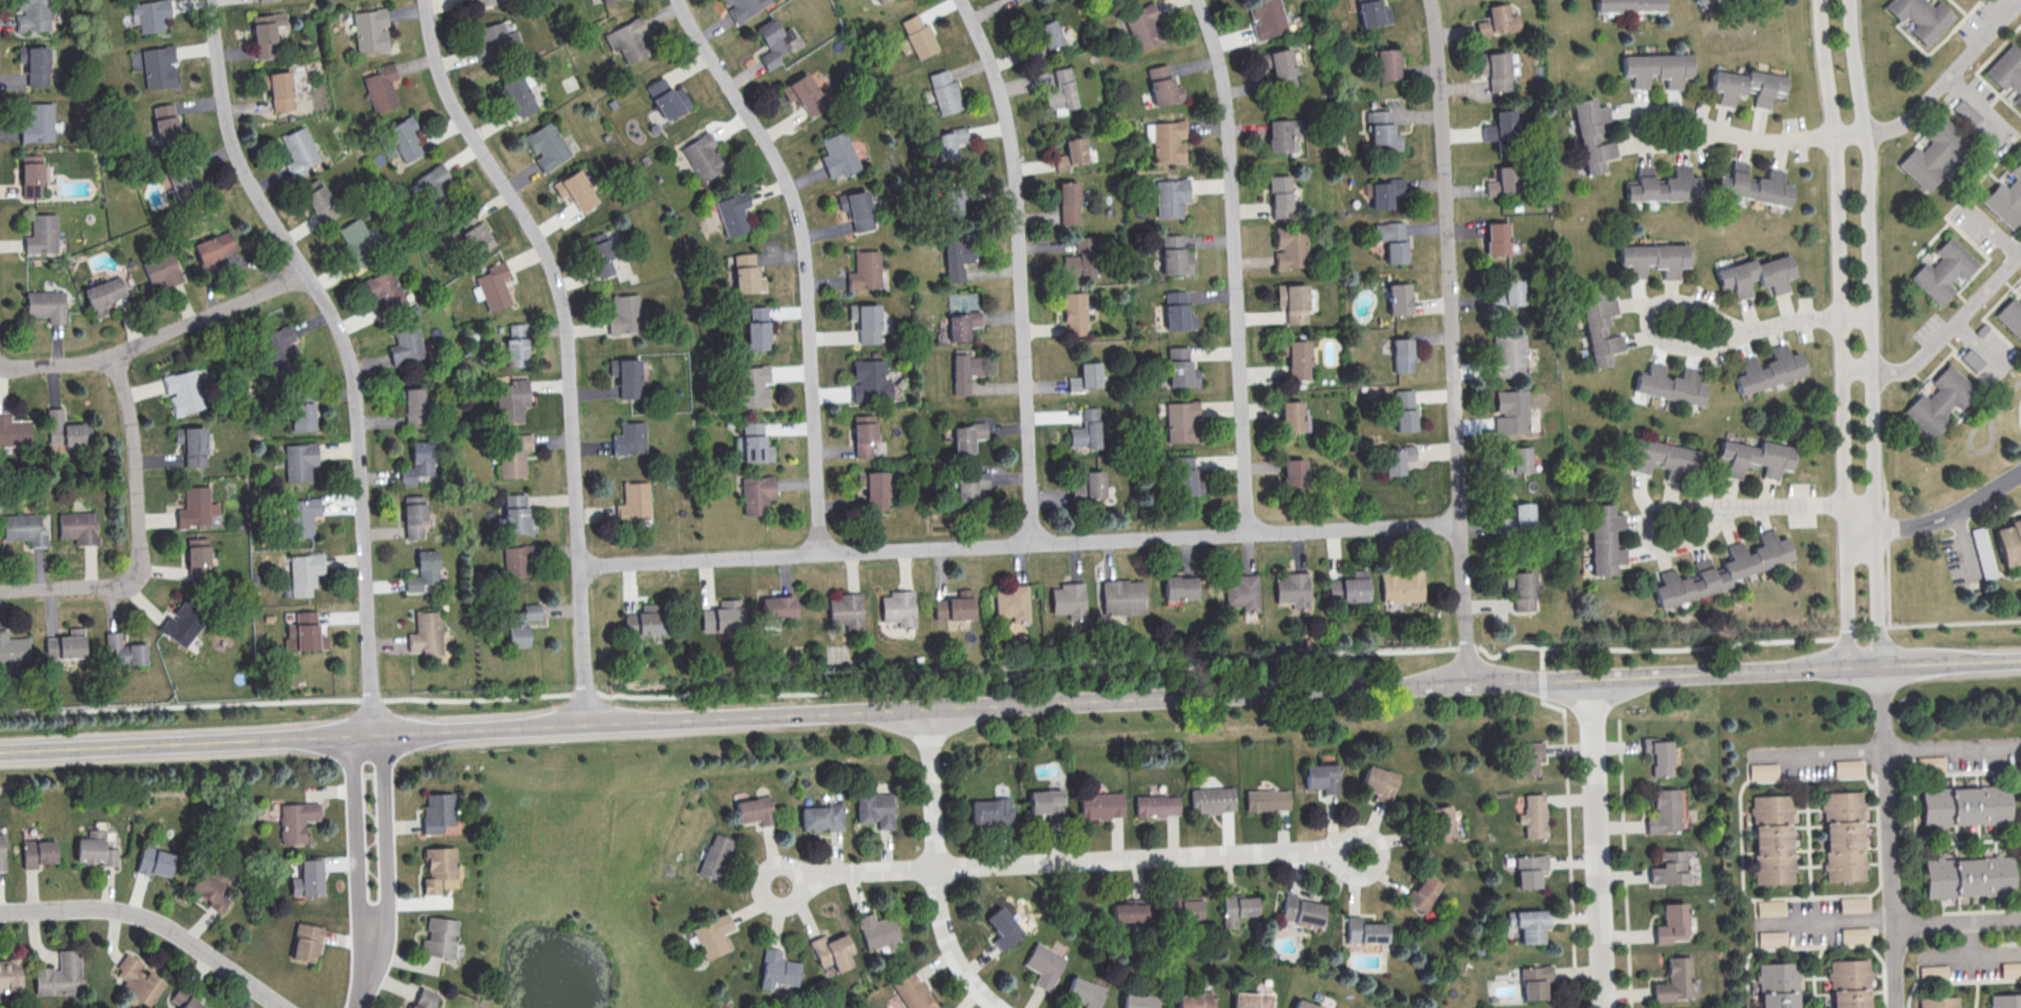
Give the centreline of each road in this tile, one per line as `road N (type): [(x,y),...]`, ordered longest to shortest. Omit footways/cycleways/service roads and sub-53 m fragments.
road 1 (tertiary): [(2020,663),(0,751)]
road 2 (residential): [(1461,522),(577,567)]
road 3 (residential): [(373,734),(352,377),(337,319),(233,147),(211,0)]
road 4 (residential): [(586,724),(562,306),(541,247),(451,105),(423,0)]
road 5 (residential): [(1469,684),(1432,0)]
road 6 (residential): [(1884,670),(1866,131),(1850,0)]
road 7 (residential): [(1822,0),(1836,137),(1850,670)]
road 8 (residential): [(818,553),(799,223),(765,142),(676,0)]
road 9 (residential): [(1035,543),(1011,134),(1006,101),(963,0)]
road 10 (residential): [(1245,534),(1224,85),(1198,0)]
road 11 (residential): [(937,866),(1332,850)]
road 12 (residential): [(1884,670),(1894,1007)]
road 13 (residential): [(1593,679),(1604,1007)]
road 14 (residential): [(305,268),(94,362),(0,360)]
road 15 (residential): [(928,707),(942,925),(999,1007)]
road 16 (residential): [(0,913),(140,915),(184,935),(285,1007)]
road 17 (residential): [(113,582),(140,556),(135,441),(116,354)]
road 18 (residential): [(1836,137),(1915,113),(2020,2)]
road 19 (residential): [(370,958),(391,908),(382,759),(367,734)]
road 20 (residential): [(367,734),(352,768),(370,958)]
road 21 (residential): [(1843,367),(1903,370),(1917,363),(2020,256)]
road 22 (residential): [(2020,473),(1937,519),(1848,531)]
road 23 (residential): [(808,878),(785,860),(771,863),(760,888),(780,906),(794,903),(808,878)]
road 24 (residential): [(1378,841),(1354,831),(1332,850),(1350,873),(1364,875),(1381,855),(1378,841)]
road 25 (residential): [(1887,752),(2020,748)]
road 26 (residential): [(937,866),(808,878)]
road 27 (residential): [(2020,919),(1894,921)]

